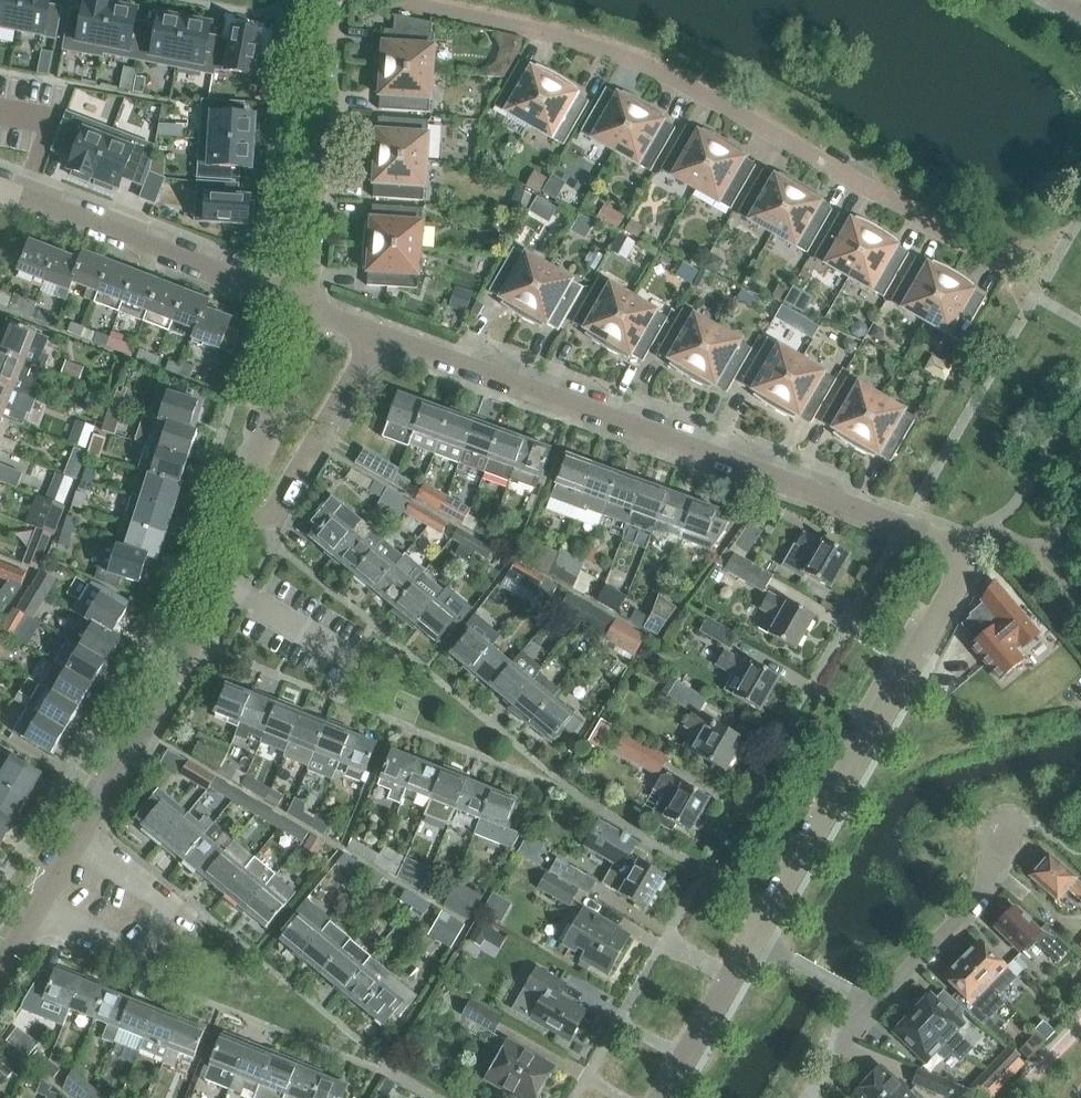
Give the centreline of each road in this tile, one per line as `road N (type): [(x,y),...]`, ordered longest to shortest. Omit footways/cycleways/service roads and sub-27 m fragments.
road 1 (residential): [(758,943),(967,550),(914,522),(378,333)]
road 2 (residential): [(1003,275),(609,45),(393,0)]
road 3 (residential): [(0,969),(196,642),(239,518)]
road 4 (residential): [(303,304),(0,189)]
road 5 (residential): [(303,304),(326,0)]
road 6 (residential): [(239,518),(276,511),(378,333)]
road 7 (residential): [(871,1011),(1030,835)]
road 8 (residential): [(239,518),(303,304)]
road 9 (residential): [(664,1097),(758,943)]
road 10 (residential): [(871,1011),(758,943)]

